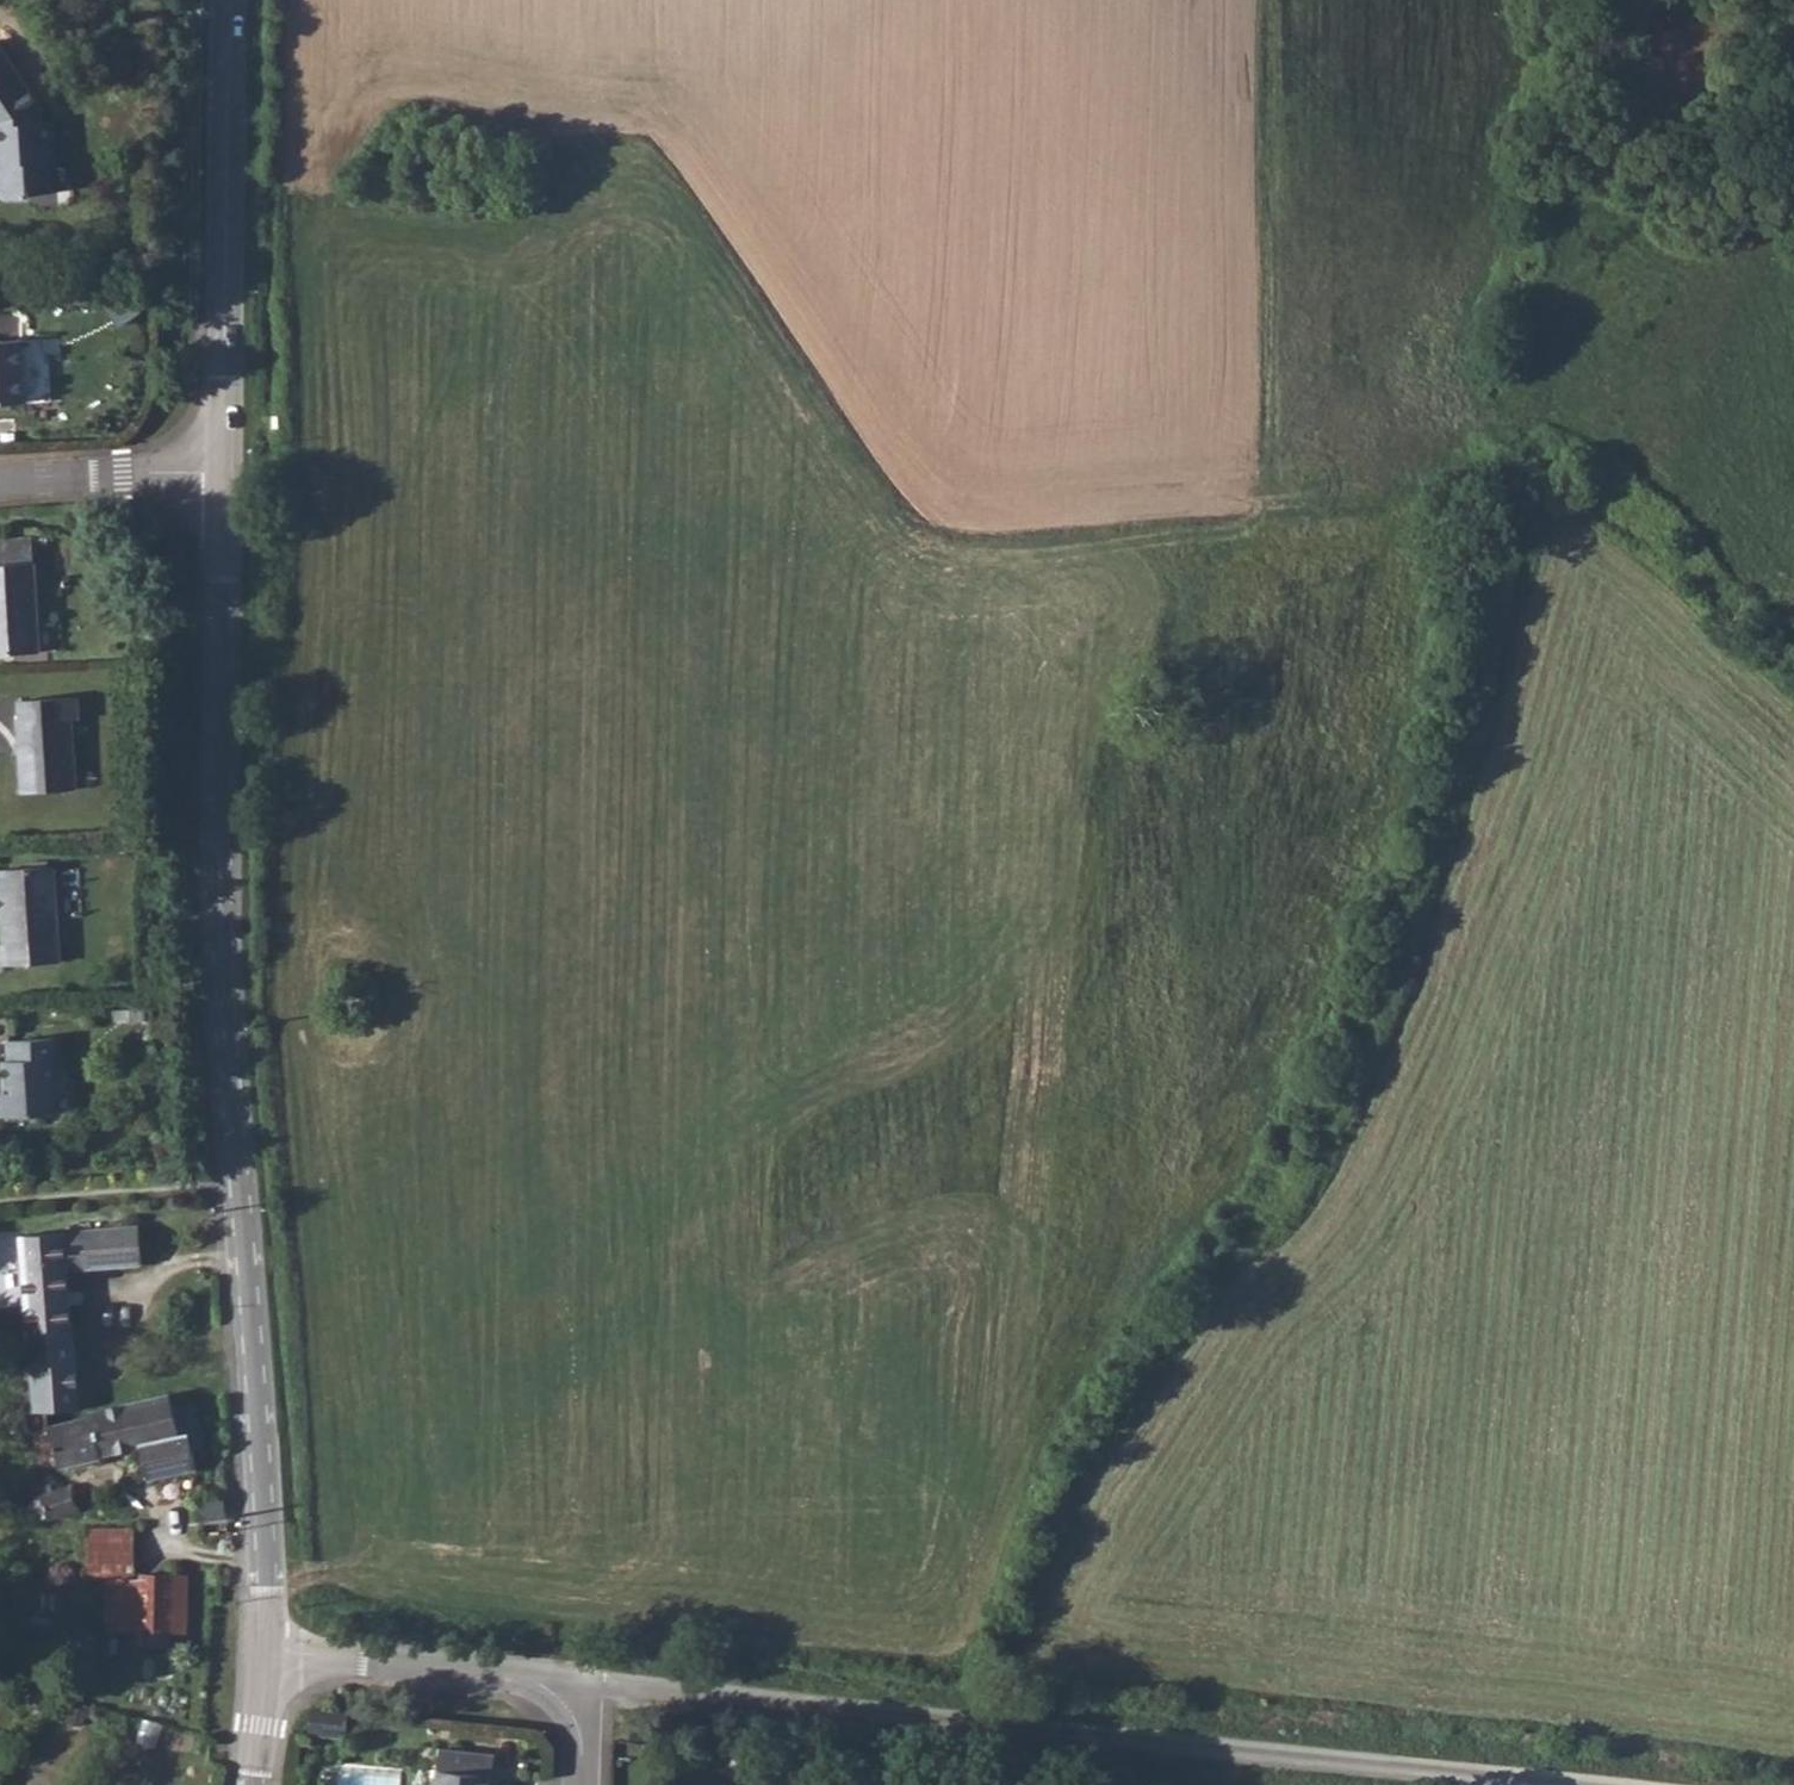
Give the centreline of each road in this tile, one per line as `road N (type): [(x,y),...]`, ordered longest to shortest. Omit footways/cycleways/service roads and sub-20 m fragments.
road 1 (secondary): [(269,1651),(222,892),(221,479)]
road 2 (residential): [(576,1677),(1543,1784)]
road 3 (secondary): [(221,479),(232,0)]
road 4 (residential): [(269,1651),(576,1677)]
road 5 (residential): [(221,479),(0,475)]
road 6 (secondary): [(255,1784),(269,1651)]

